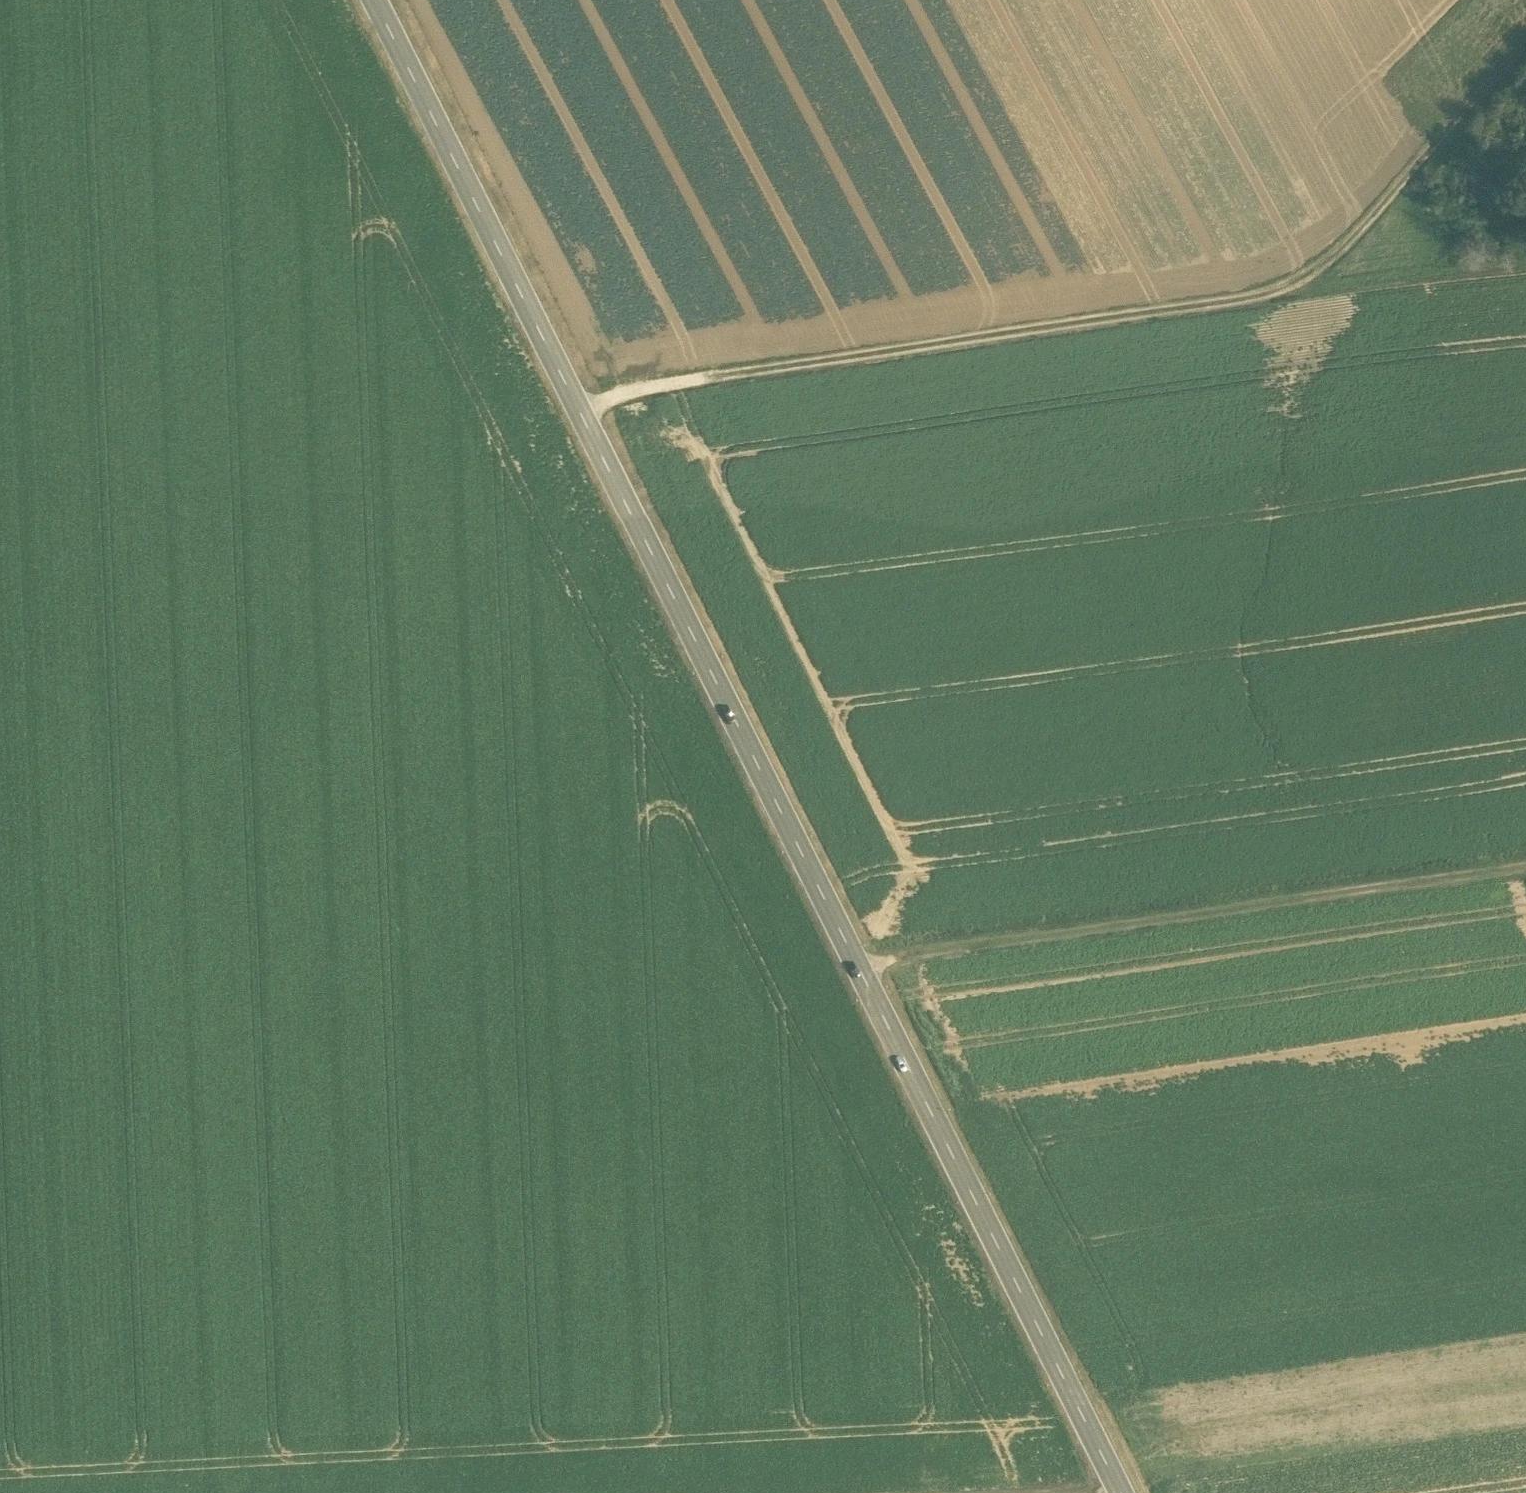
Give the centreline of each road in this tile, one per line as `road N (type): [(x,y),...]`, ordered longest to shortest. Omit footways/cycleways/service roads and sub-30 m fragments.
road 1 (secondary): [(1120,1492),(710,685),(376,0)]
road 2 (track): [(573,407),(1280,297),(1310,285),(1342,255),(1525,60)]
road 3 (track): [(856,965),(1525,869)]
road 4 (track): [(1525,267),(1321,296),(1310,285)]

